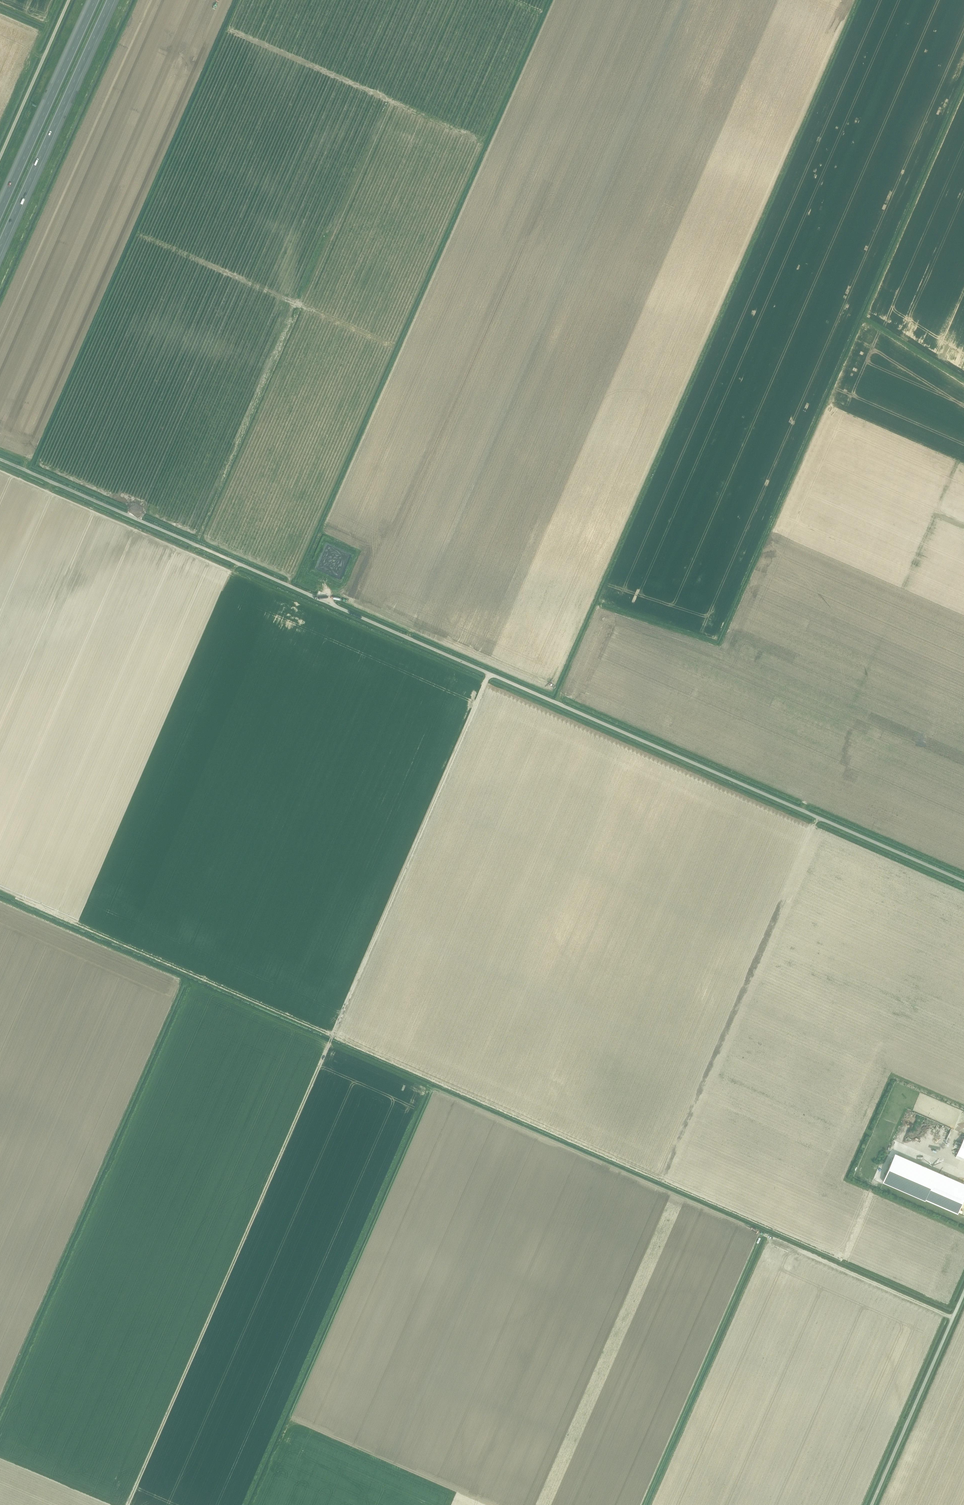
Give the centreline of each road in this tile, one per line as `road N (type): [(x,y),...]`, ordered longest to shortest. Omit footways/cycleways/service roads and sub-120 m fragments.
road 1 (unclassified): [(963,882),(0,460)]
road 2 (motorway): [(0,249),(111,0)]
road 3 (motorway): [(95,0),(0,214)]
road 4 (unclassified): [(875,1504),(963,1301)]
road 5 (unclassified): [(69,0),(0,157)]

